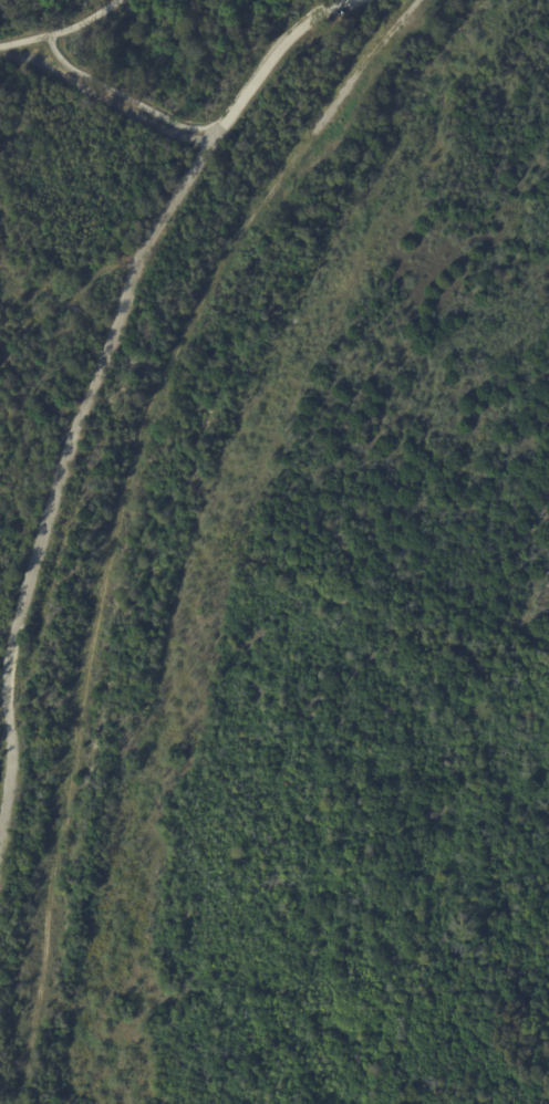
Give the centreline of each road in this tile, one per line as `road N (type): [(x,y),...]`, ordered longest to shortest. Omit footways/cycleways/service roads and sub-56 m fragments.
road 1 (residential): [(215,153),(151,233),(71,437),(10,660),(12,779),(0,848)]

